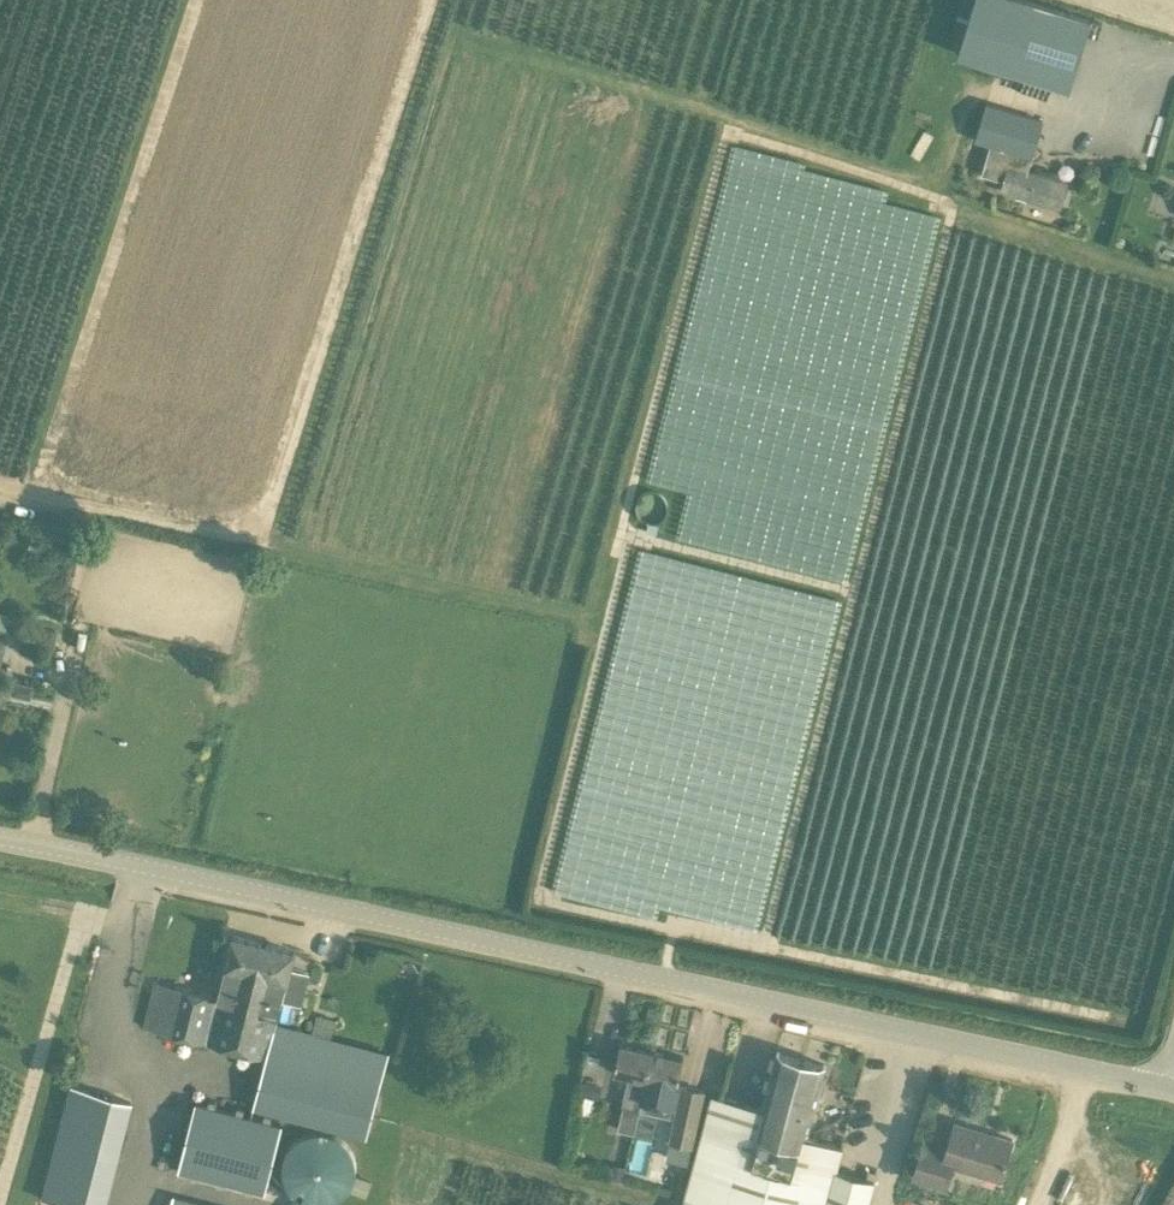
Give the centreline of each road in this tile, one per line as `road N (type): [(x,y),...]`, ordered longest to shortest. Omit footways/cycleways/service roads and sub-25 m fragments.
road 1 (tertiary): [(0,841),(1166,1088)]

